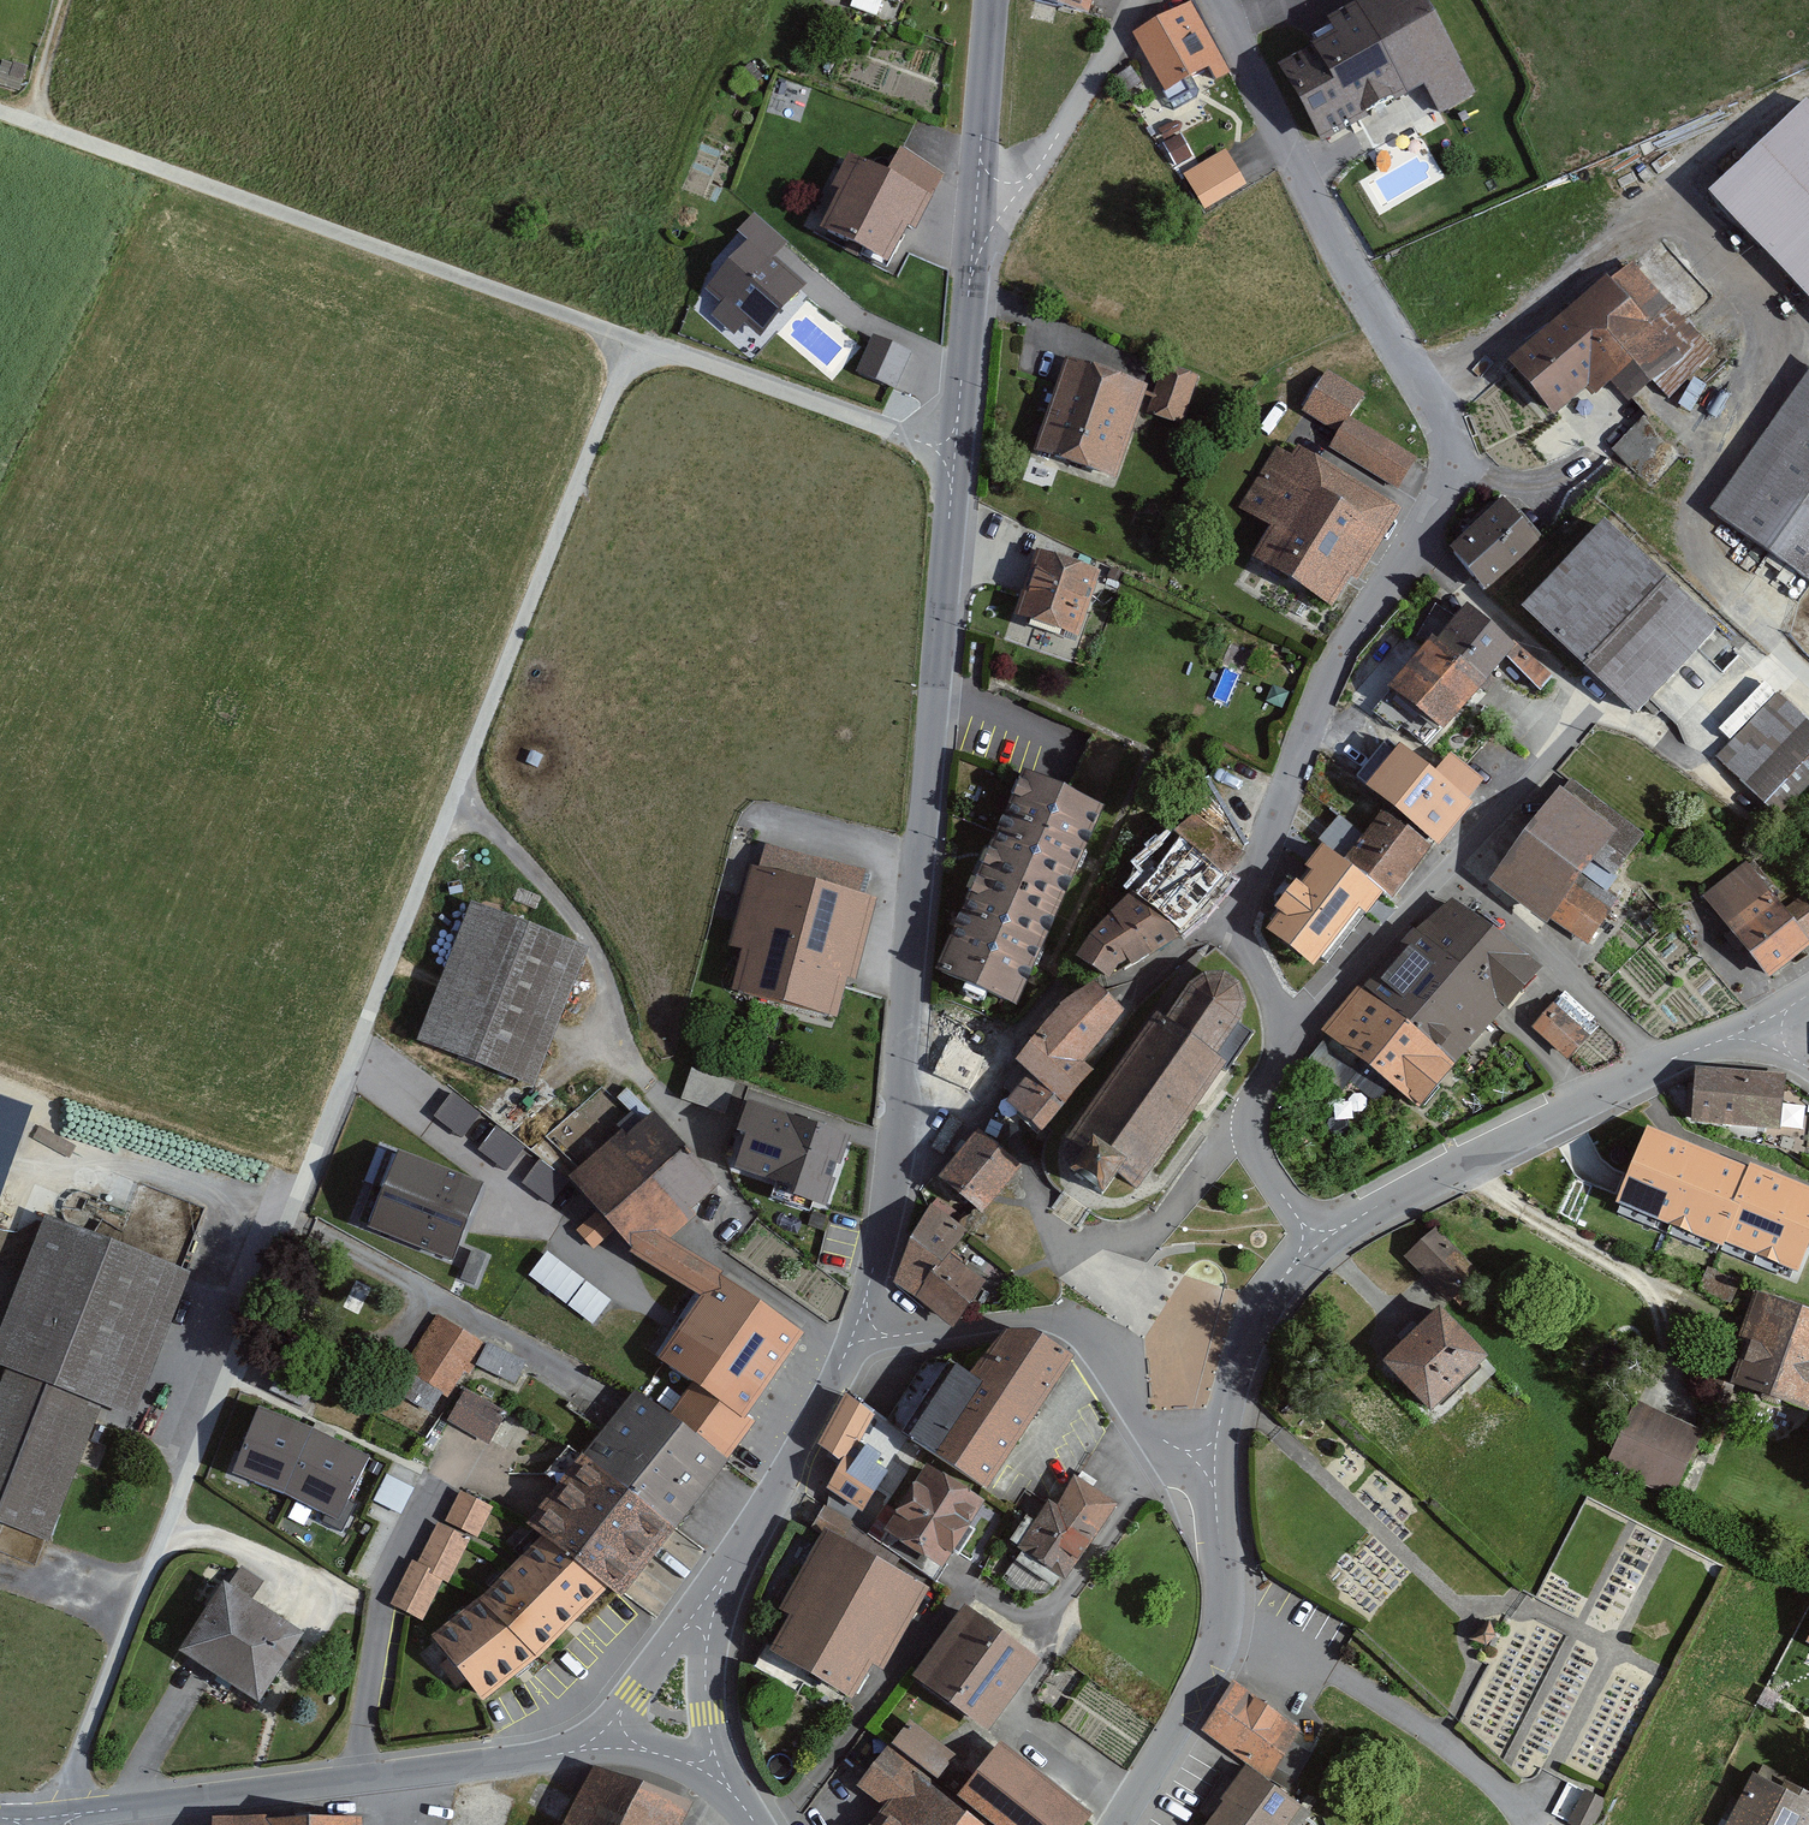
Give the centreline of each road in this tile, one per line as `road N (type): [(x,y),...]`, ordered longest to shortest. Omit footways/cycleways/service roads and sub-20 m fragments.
road 1 (residential): [(926,445),(635,338),(53,1817)]
road 2 (unclassified): [(1239,912),(1337,656),(1432,516),(1452,470),(1440,419),(1331,232),(1215,0)]
road 3 (tertiary): [(951,492),(895,1157),(868,1284)]
road 4 (track): [(635,338),(0,110)]
road 5 (unclassified): [(562,1754),(53,1817)]
road 6 (tertiary): [(1720,1040),(1583,1100),(1345,1226)]
road 7 (residential): [(1224,1608),(1441,1739),(1538,1824)]
road 8 (residential): [(1180,1450),(1143,1417),(1114,1353),(1083,1328),(1027,1316),(899,1336)]
road 9 (tertiary): [(850,1345),(730,1567)]
road 10 (tertiary): [(1224,1608),(1210,1664),(1119,1824)]
road 11 (residential): [(1248,1129),(1282,1049),(1283,1026),(1246,953),(1239,912)]
road 12 (track): [(1808,85),(1720,141),(1657,221)]
road 13 (residential): [(1137,0),(1035,171)]
road 14 (tertiary): [(1284,1279),(1246,1340),(1216,1439)]
road 15 (tertiary): [(991,0),(979,157)]
road 16 (tertiary): [(970,281),(957,424)]
road 17 (residential): [(1035,171),(995,223),(970,281)]
road 18 (track): [(30,121),(66,0)]
road 19 (tertiary): [(979,157),(970,281)]

